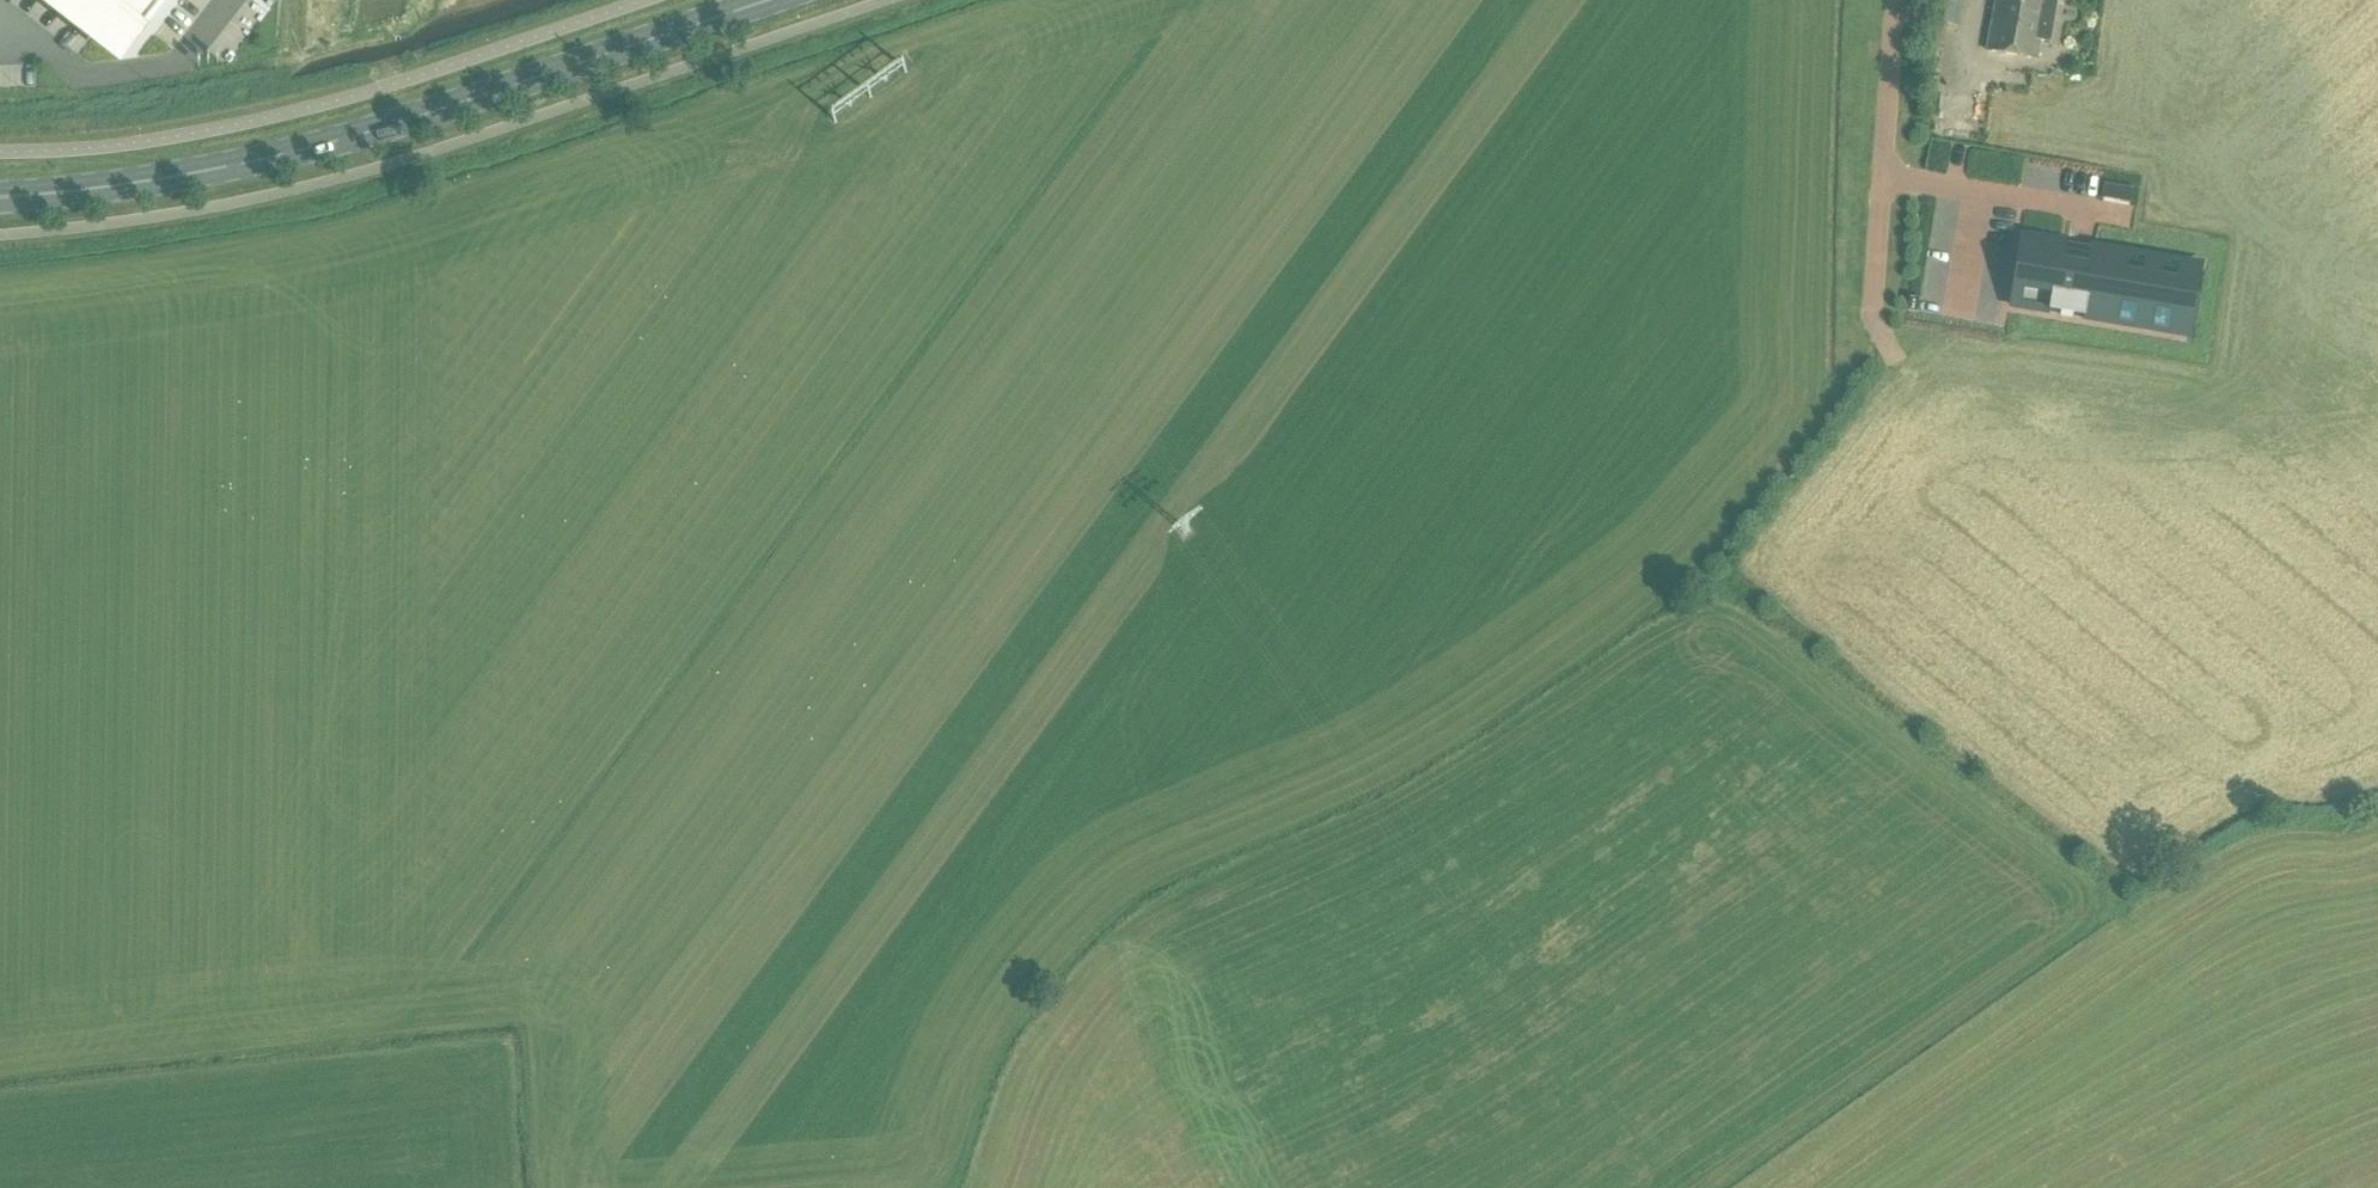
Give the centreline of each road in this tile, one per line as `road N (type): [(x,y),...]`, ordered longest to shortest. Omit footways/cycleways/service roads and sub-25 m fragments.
road 1 (secondary): [(55,194),(306,151),(766,0)]

